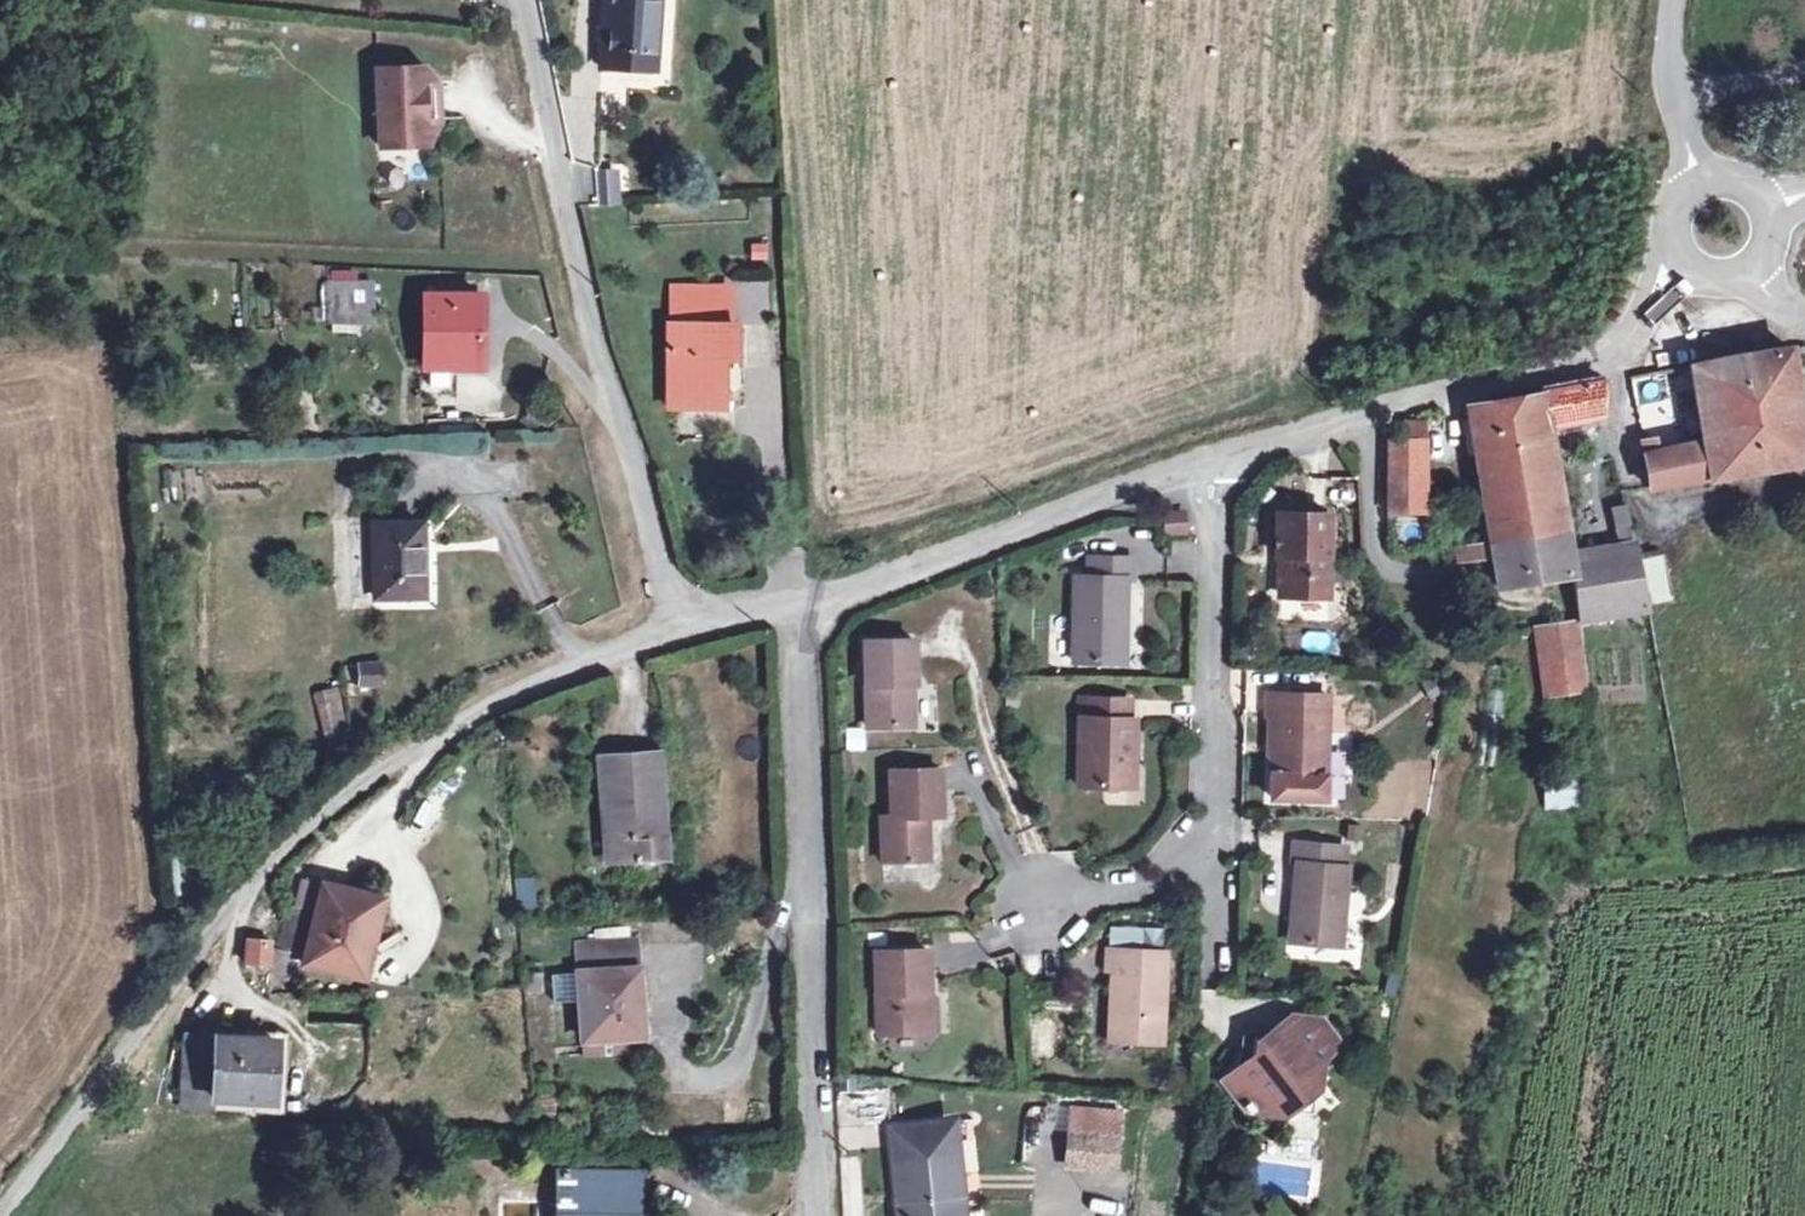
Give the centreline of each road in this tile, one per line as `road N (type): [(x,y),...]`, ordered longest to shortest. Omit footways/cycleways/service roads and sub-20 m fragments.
road 1 (unclassified): [(694,624),(493,702),(287,838),(1,1215)]
road 2 (residential): [(694,624),(623,407),(530,0)]
road 3 (residential): [(806,604),(811,994),(825,1215)]
road 4 (unclassified): [(1685,256),(1639,326),(1602,360),(1215,462)]
road 5 (unclassified): [(1215,462),(806,604)]
road 6 (residential): [(1215,462),(1213,849)]
road 7 (residential): [(1213,849),(1039,907)]
road 8 (unclassified): [(1703,177),(1668,71),(1675,0)]

